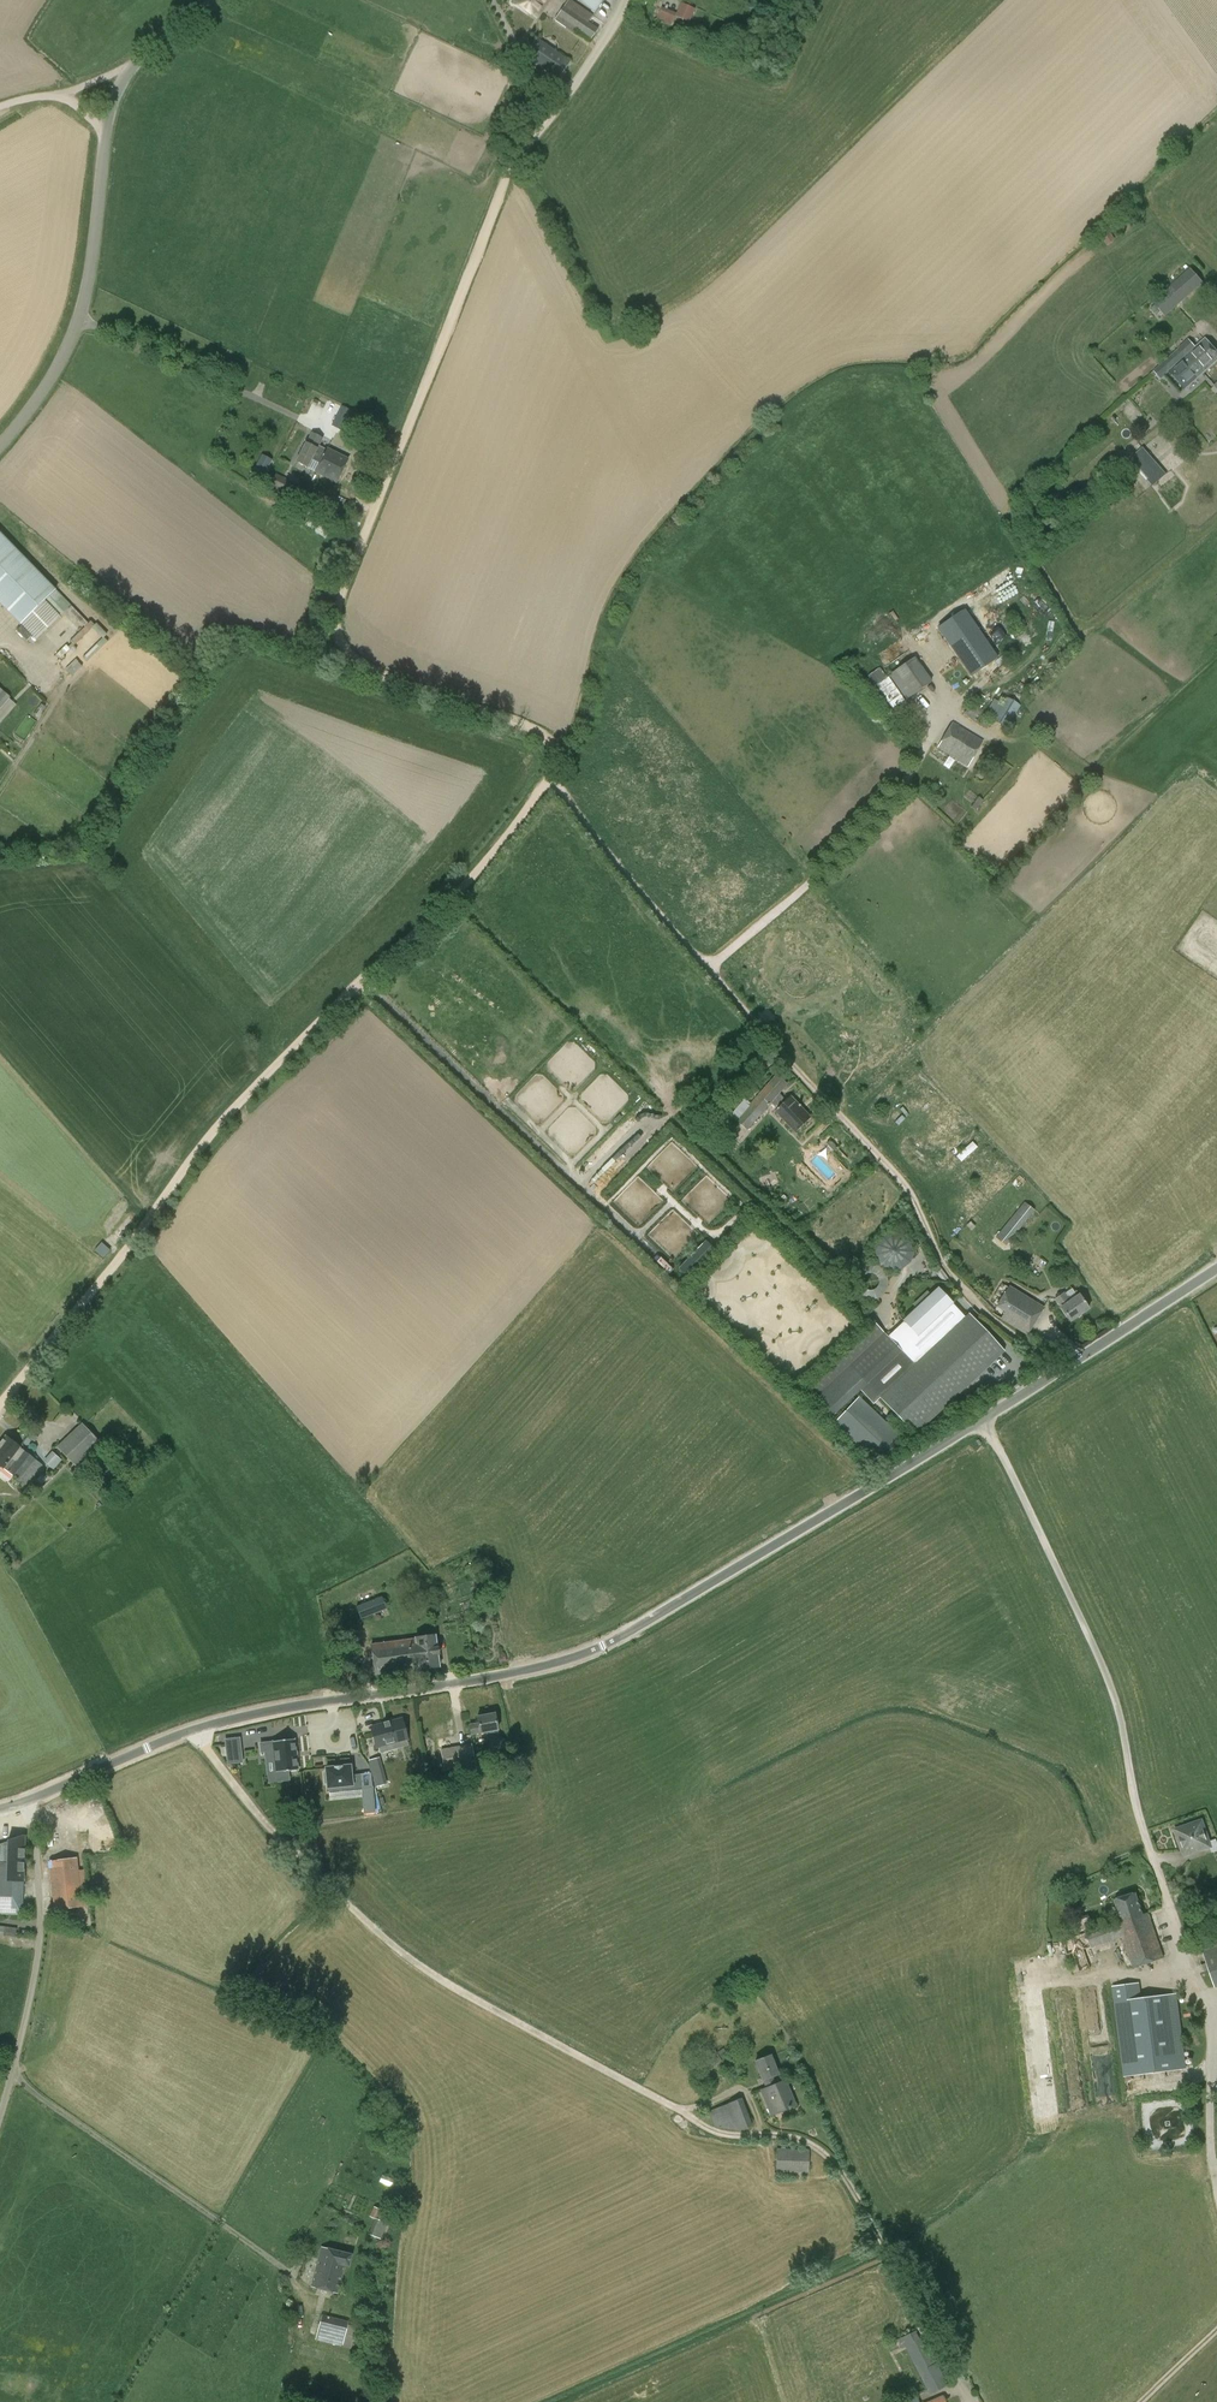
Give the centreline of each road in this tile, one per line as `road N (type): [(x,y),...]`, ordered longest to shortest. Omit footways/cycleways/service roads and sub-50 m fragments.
road 1 (track): [(193,1731),(275,1833),(414,1961),(709,2128),(798,2138),(825,2154),(971,2401)]
road 2 (unclassified): [(28,1800),(257,1713),(471,1681),(580,1655),(983,1419)]
road 3 (track): [(549,780),(553,755),(544,735),(357,662),(339,639),(336,619),(503,176),(559,106),(625,0)]
road 4 (track): [(0,1404),(218,1126),(444,907),(549,780)]
road 5 (track): [(1054,1373),(949,1275),(905,1185),(639,891),(549,780)]
road 6 (unclassified): [(0,462),(56,393),(85,331),(115,95),(131,65),(217,0)]
road 7 (unclassified): [(1151,1810),(1131,1711),(983,1419)]
road 8 (track): [(1216,2176),(1195,2002),(1151,1810)]
road 9 (unclassified): [(13,2069),(32,2091),(278,2264),(297,2289)]
road 10 (track): [(708,968),(868,825),(932,732)]
road 11 (unclassified): [(983,1419),(1216,1268)]
road 12 (unclassified): [(13,2069),(39,1946),(28,1800)]
road 13 (track): [(131,65),(61,94),(0,107)]

